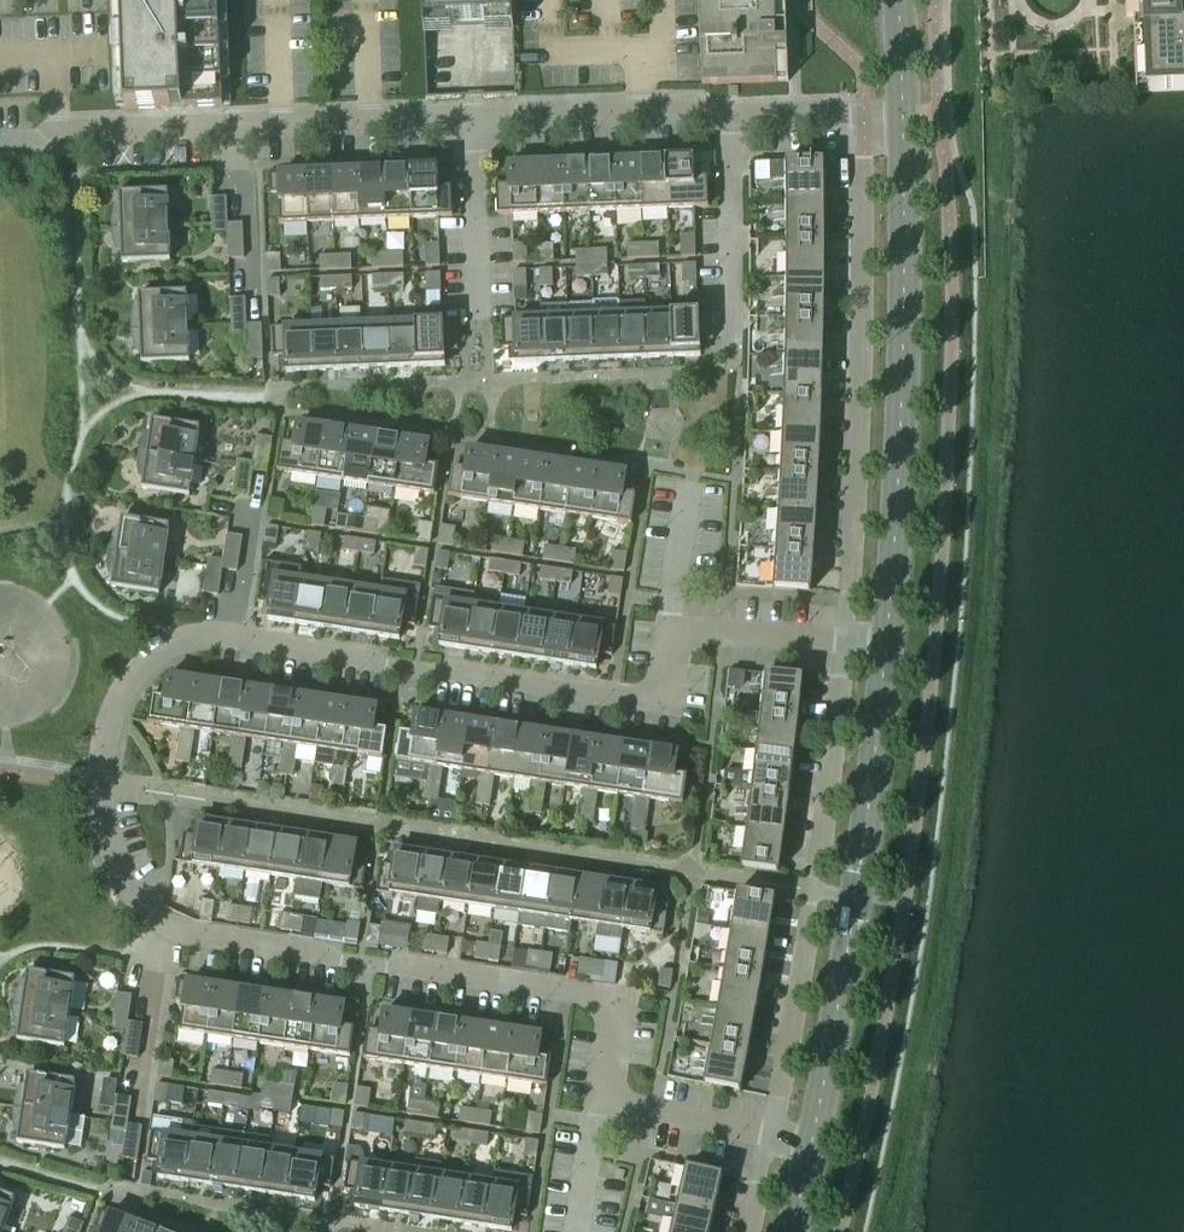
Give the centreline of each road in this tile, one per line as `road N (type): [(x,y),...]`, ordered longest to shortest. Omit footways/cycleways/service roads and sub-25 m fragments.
road 1 (residential): [(771,1136),(604,1101),(618,998),(179,937),(156,925),(121,877),(101,786),(136,682),(188,636),(665,700),(677,627),(846,641)]
road 2 (residential): [(864,118),(645,114),(0,141)]
road 3 (tertiary): [(885,644),(910,117)]
road 4 (residential): [(864,118),(862,404),(846,641)]
road 5 (tertiary): [(811,1147),(851,924),(885,644)]
road 6 (residential): [(846,641),(815,895),(771,1136)]

